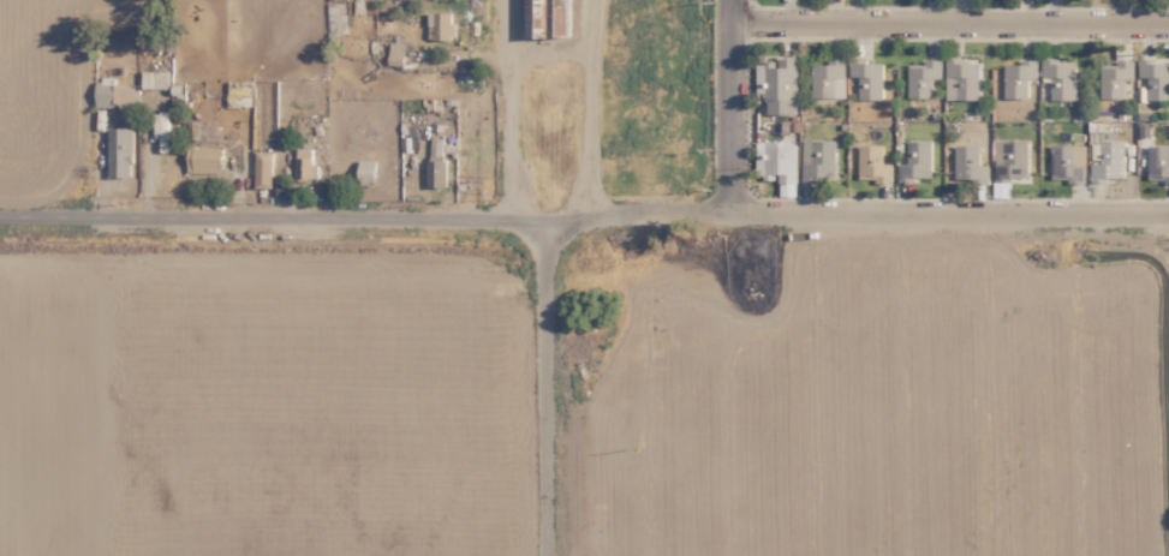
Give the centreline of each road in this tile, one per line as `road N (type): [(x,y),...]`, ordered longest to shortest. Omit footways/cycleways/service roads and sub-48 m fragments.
road 1 (residential): [(0,216),(1168,215)]
road 2 (residential): [(735,25),(1168,25)]
road 3 (residential): [(555,555),(549,257),(536,219)]
road 4 (residential): [(536,219),(519,173),(514,0)]
road 5 (residential): [(735,214),(735,0)]

